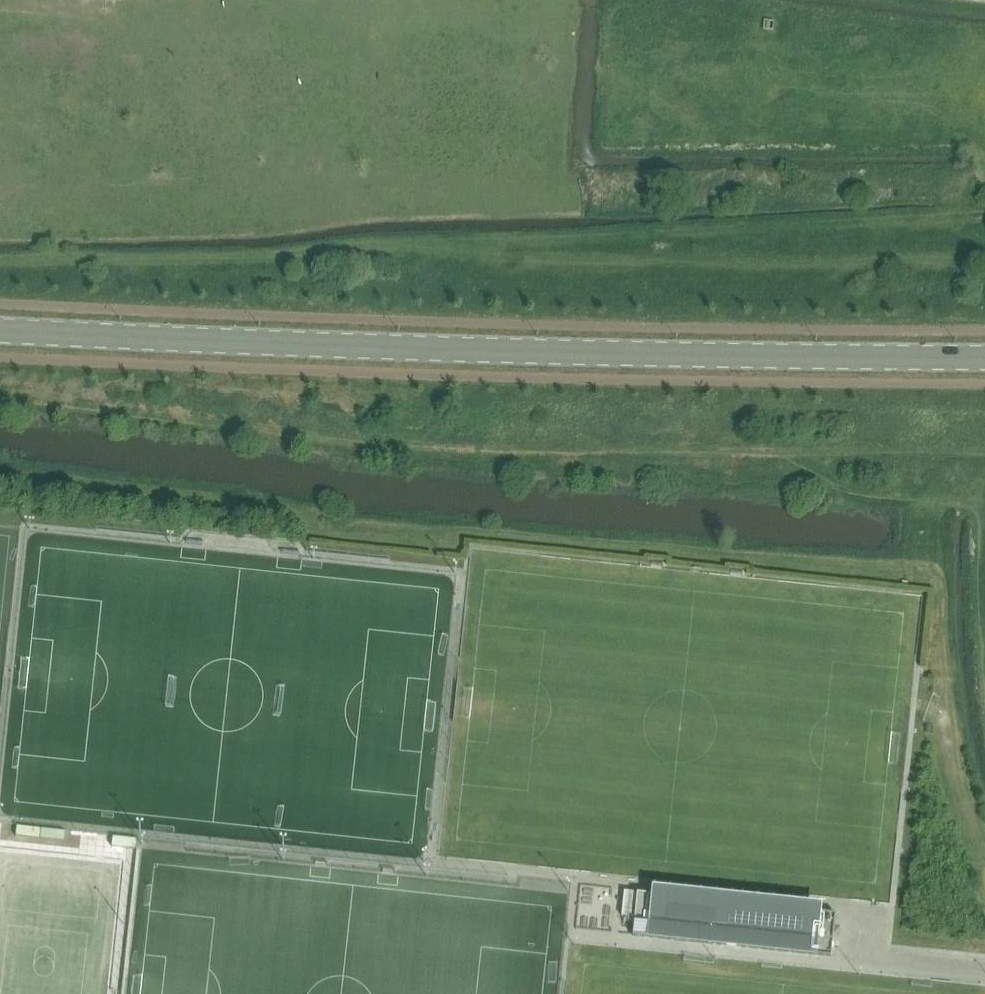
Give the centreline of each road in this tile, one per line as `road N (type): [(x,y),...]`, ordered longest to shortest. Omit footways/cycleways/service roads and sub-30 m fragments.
road 1 (tertiary): [(0,328),(175,339),(984,356)]

